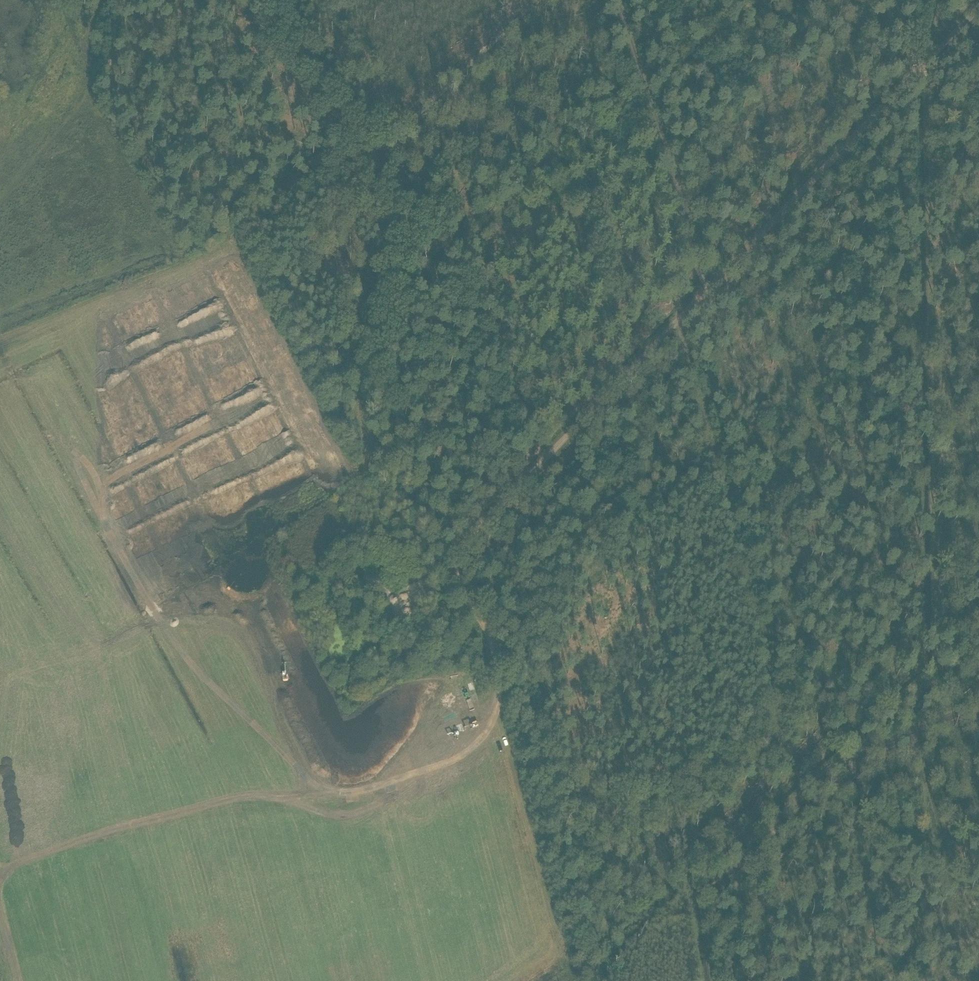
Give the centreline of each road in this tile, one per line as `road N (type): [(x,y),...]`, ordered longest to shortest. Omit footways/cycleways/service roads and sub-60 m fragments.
road 1 (unclassified): [(456,551),(978,8)]
road 2 (track): [(370,147),(403,189),(412,247),(380,349),(380,409),(449,556)]
road 3 (track): [(370,147),(181,248),(0,318)]
road 4 (track): [(620,0),(709,289)]
road 5 (track): [(675,325),(737,528)]
road 6 (track): [(370,147),(521,0)]
road 7 (track): [(274,0),(304,85),(370,147)]

